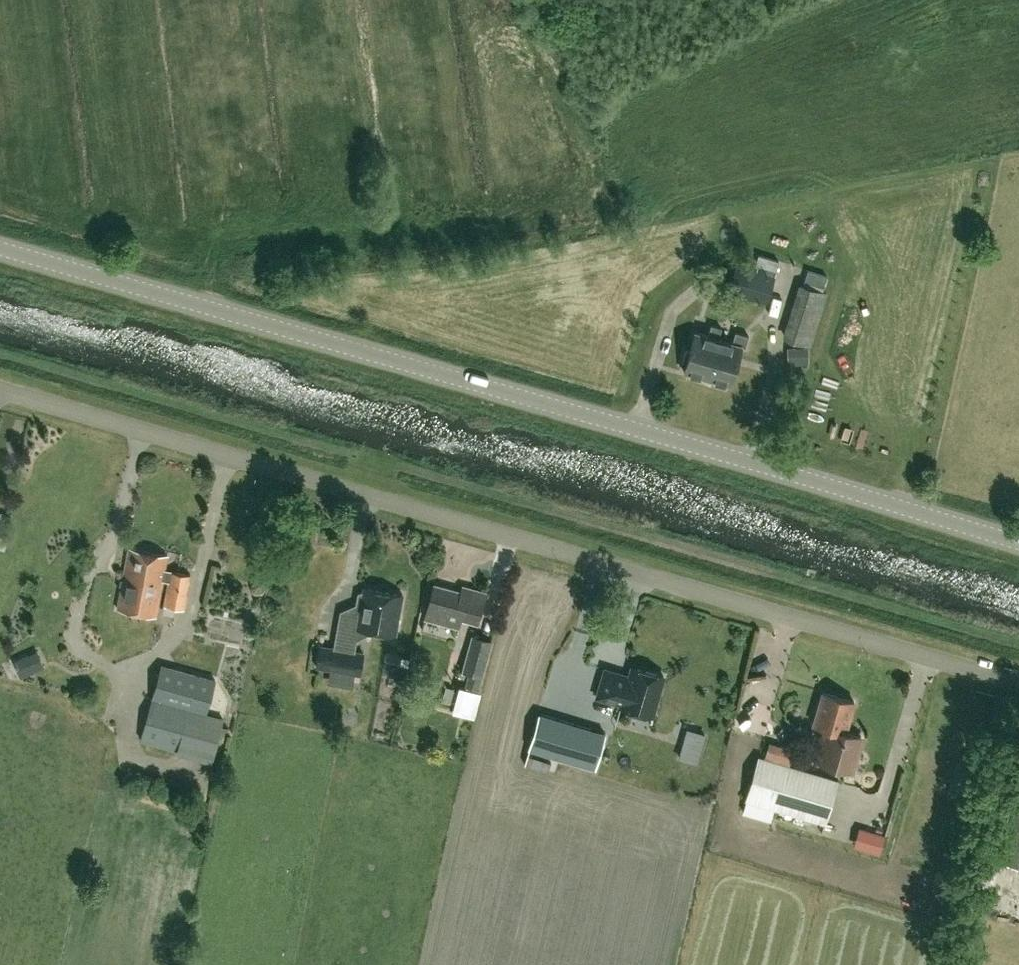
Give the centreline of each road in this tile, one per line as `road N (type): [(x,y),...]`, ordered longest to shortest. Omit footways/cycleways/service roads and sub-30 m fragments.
road 1 (tertiary): [(1018,542),(0,246)]
road 2 (unclassified): [(1018,682),(0,389)]

